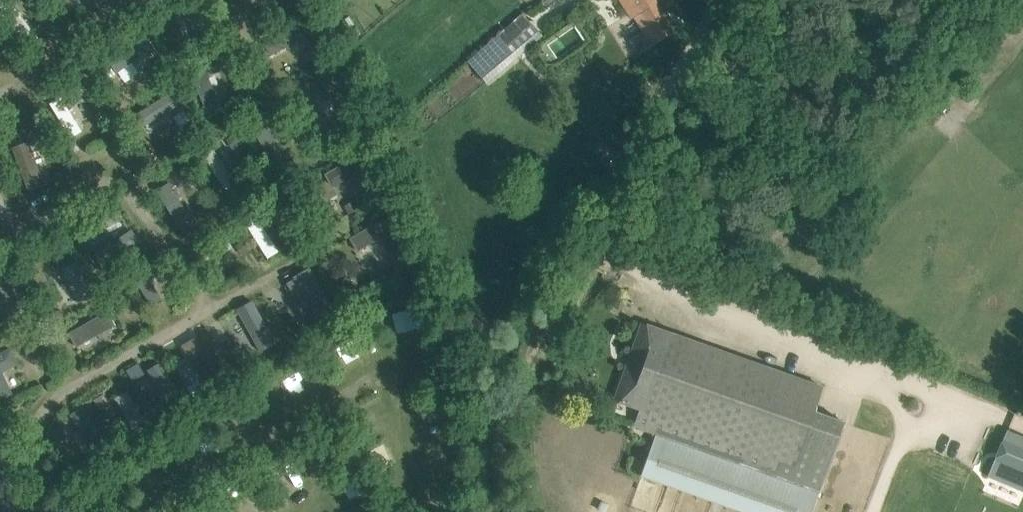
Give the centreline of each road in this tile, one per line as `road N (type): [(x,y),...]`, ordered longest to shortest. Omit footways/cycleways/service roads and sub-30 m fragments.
road 1 (unclassified): [(535,344),(717,0)]
road 2 (track): [(152,511),(314,417)]
road 3 (track): [(0,92),(121,0)]

